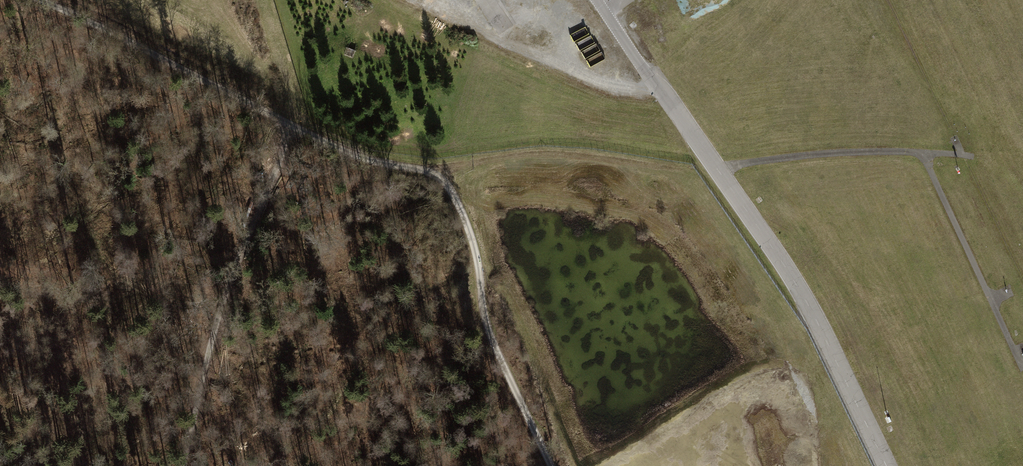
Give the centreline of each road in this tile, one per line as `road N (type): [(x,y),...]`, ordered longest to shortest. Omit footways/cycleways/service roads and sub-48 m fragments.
road 1 (track): [(41,0),(347,153),(434,168),(465,221),(488,329),(552,465)]
road 2 (track): [(184,465),(231,274),(295,127)]
road 3 (track): [(434,168),(539,152),(693,172)]

